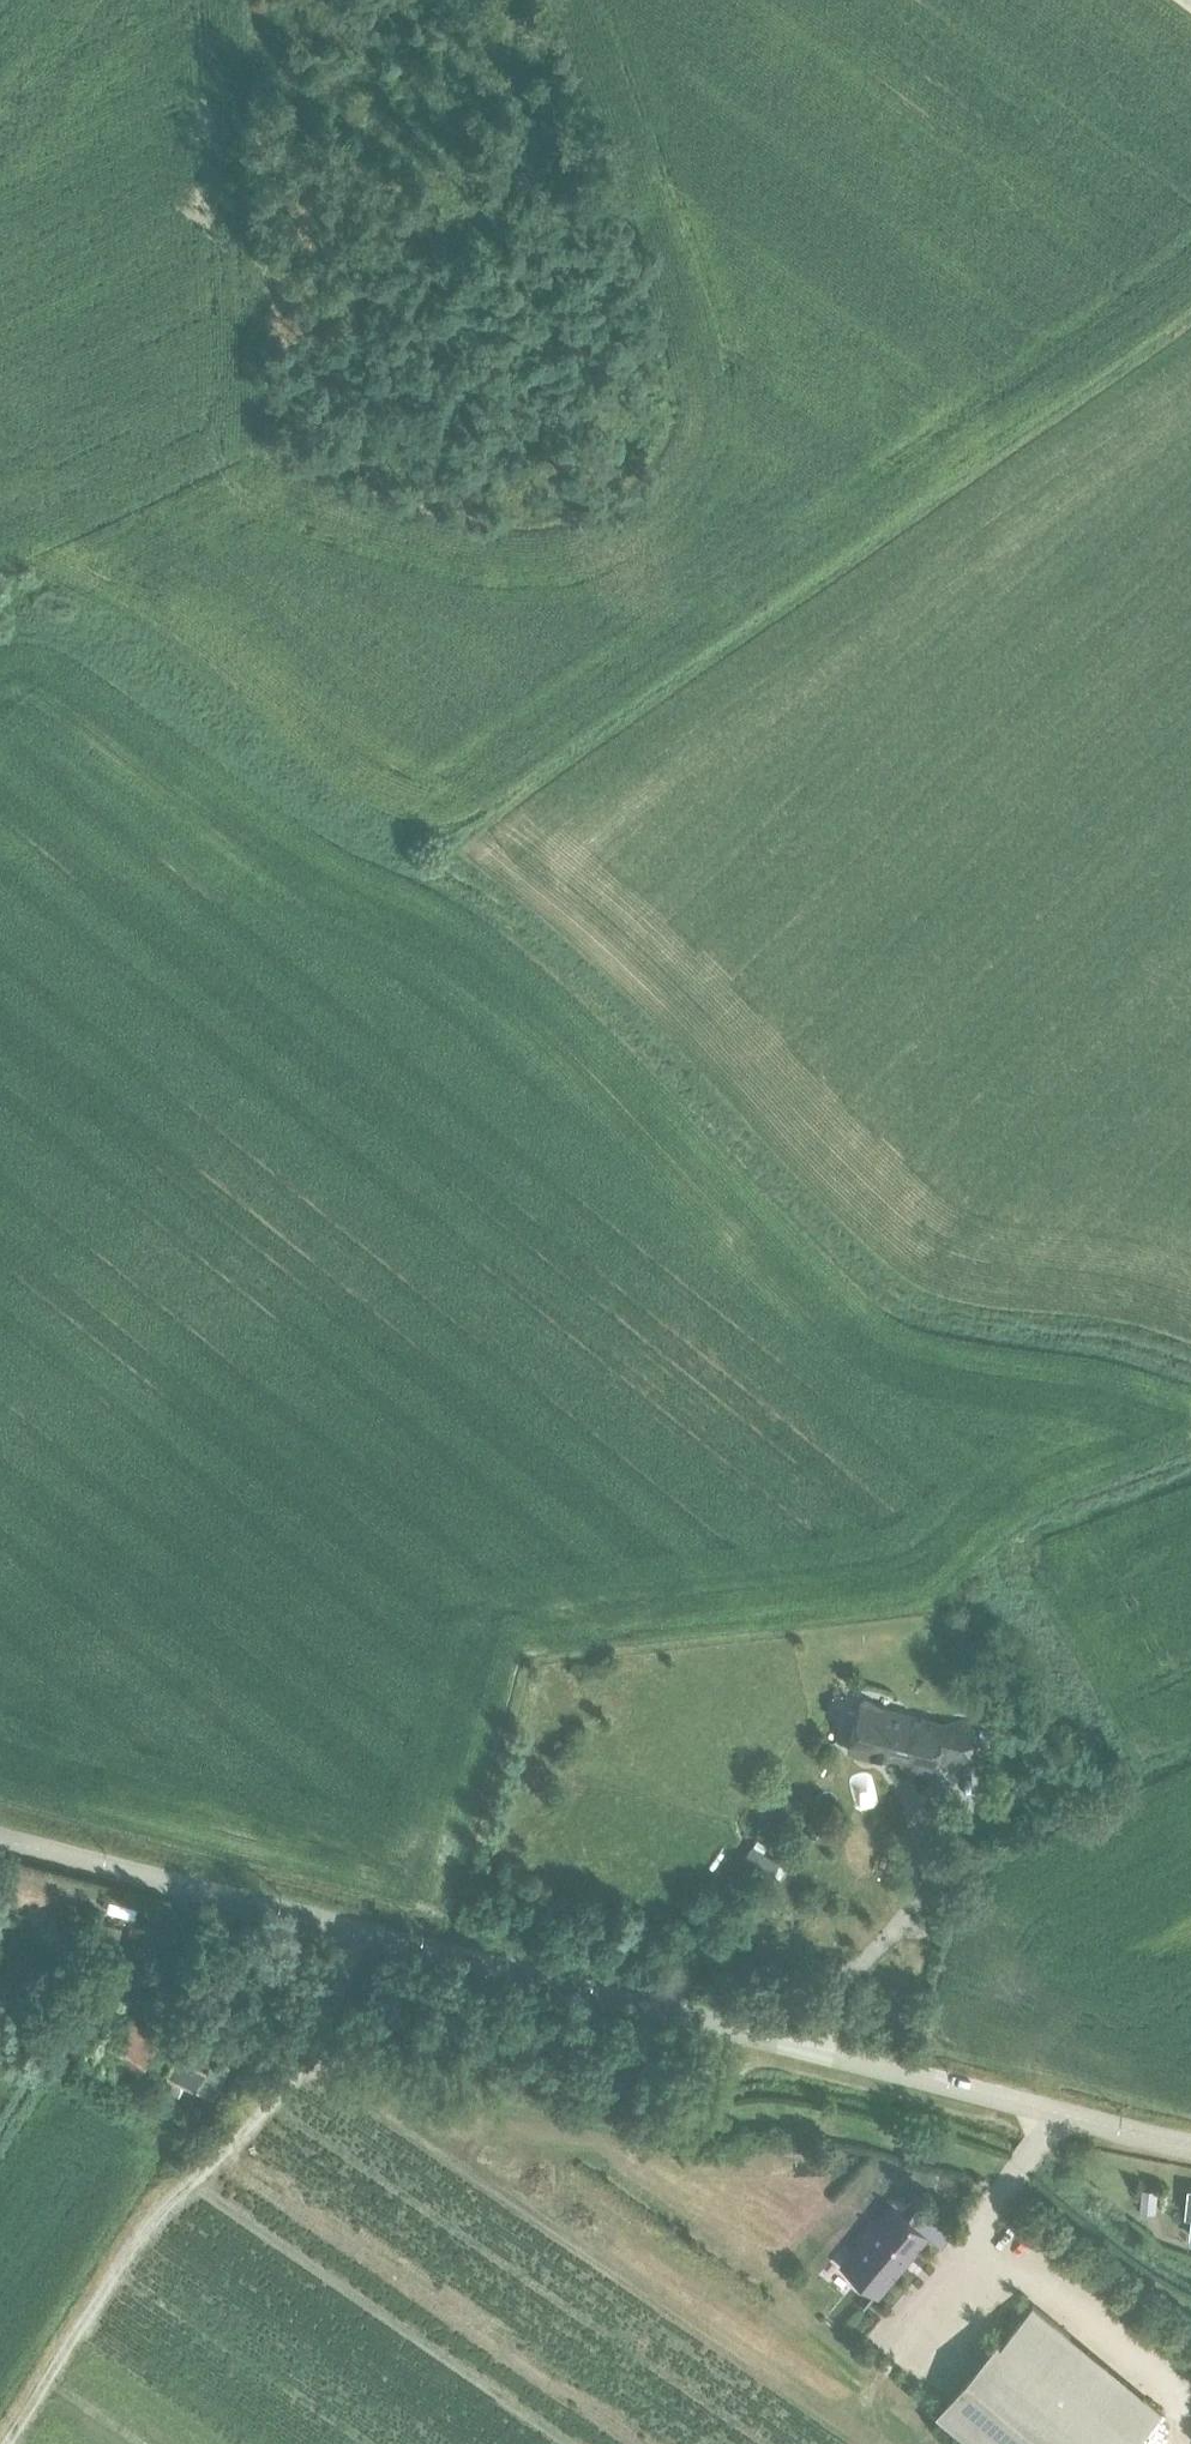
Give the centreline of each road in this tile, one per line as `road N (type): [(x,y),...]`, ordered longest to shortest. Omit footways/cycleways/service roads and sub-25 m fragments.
road 1 (tertiary): [(1190,2149),(0,1838)]

